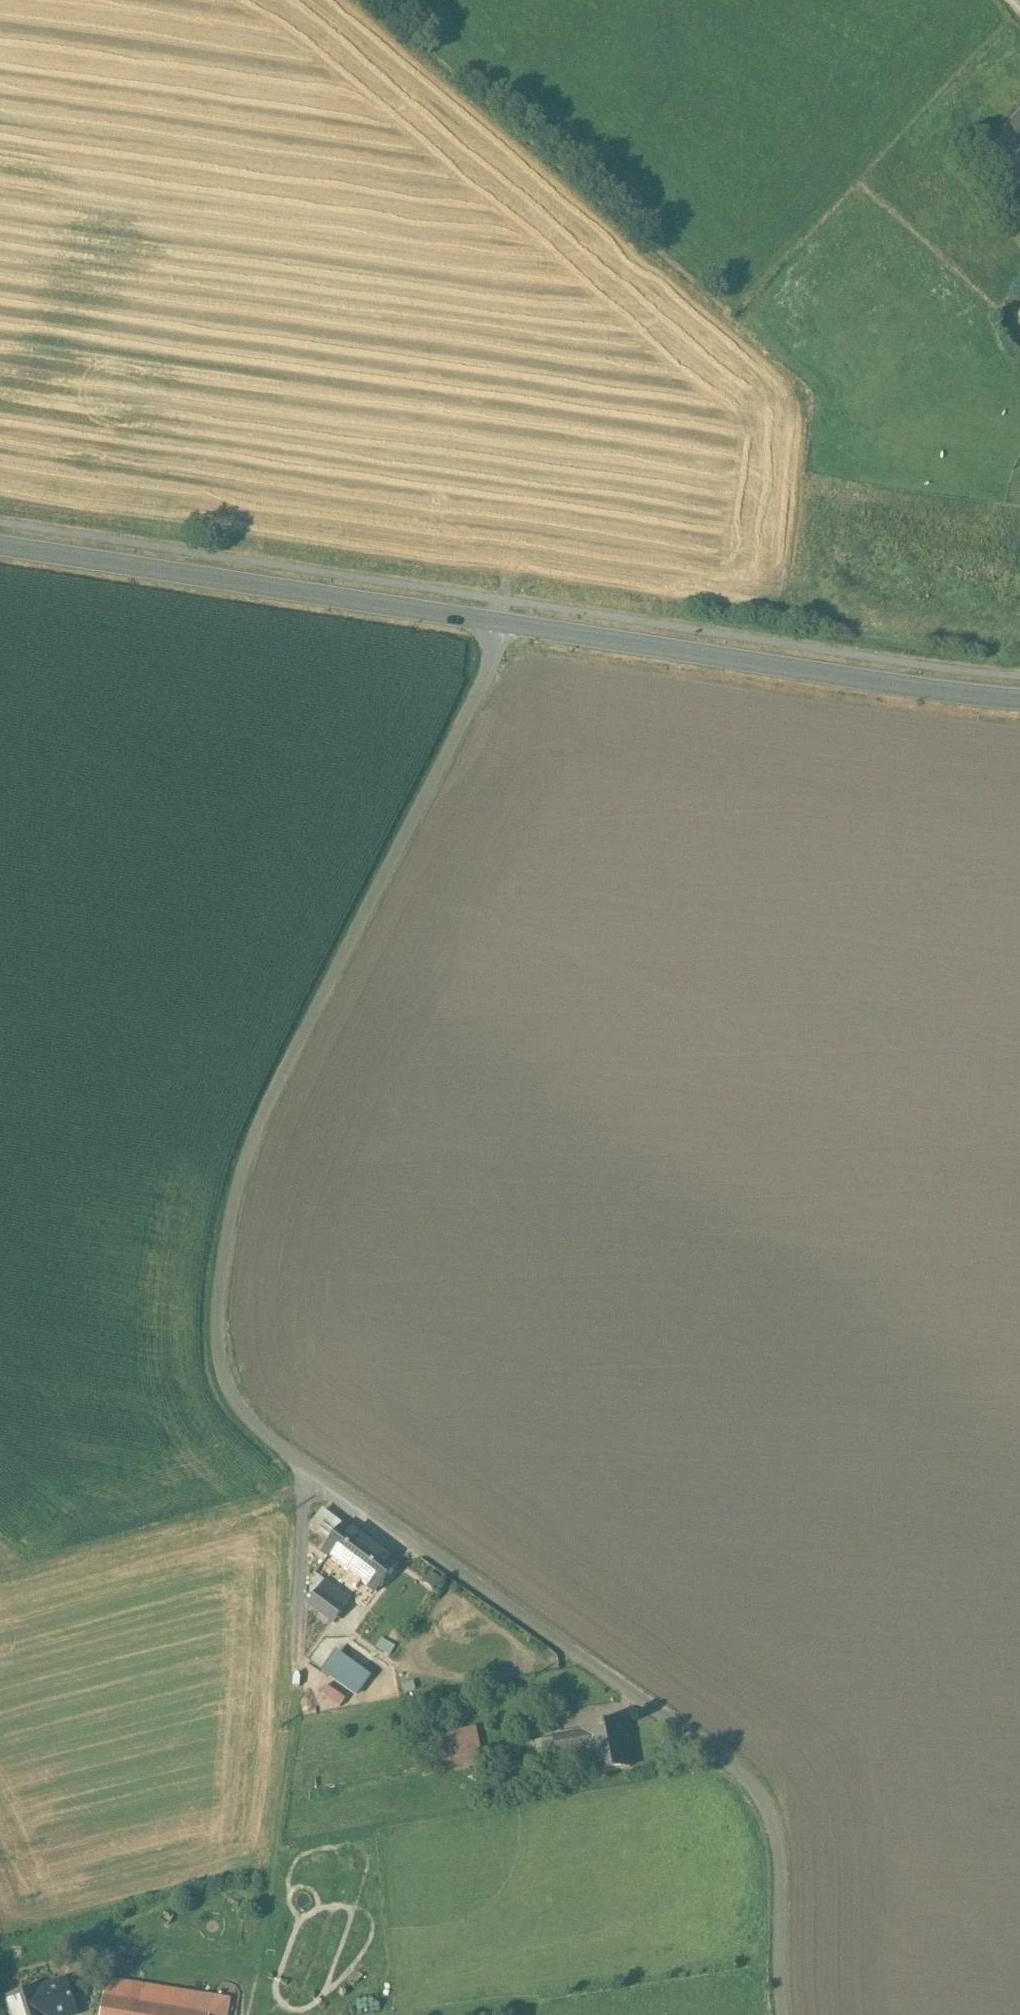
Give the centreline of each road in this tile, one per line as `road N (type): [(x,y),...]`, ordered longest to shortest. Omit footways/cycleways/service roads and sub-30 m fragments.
road 1 (unclassified): [(781,2014),(778,1845),(766,1808),(737,1775),(258,1431),(223,1377),(217,1305),(240,1175),(489,665),(500,622)]
road 2 (track): [(308,1469),(293,1708),(251,2014)]
road 3 (tertiary): [(1019,697),(500,622)]
road 4 (tertiary): [(500,622),(0,544)]
road 5 (track): [(306,1488),(0,1573)]

